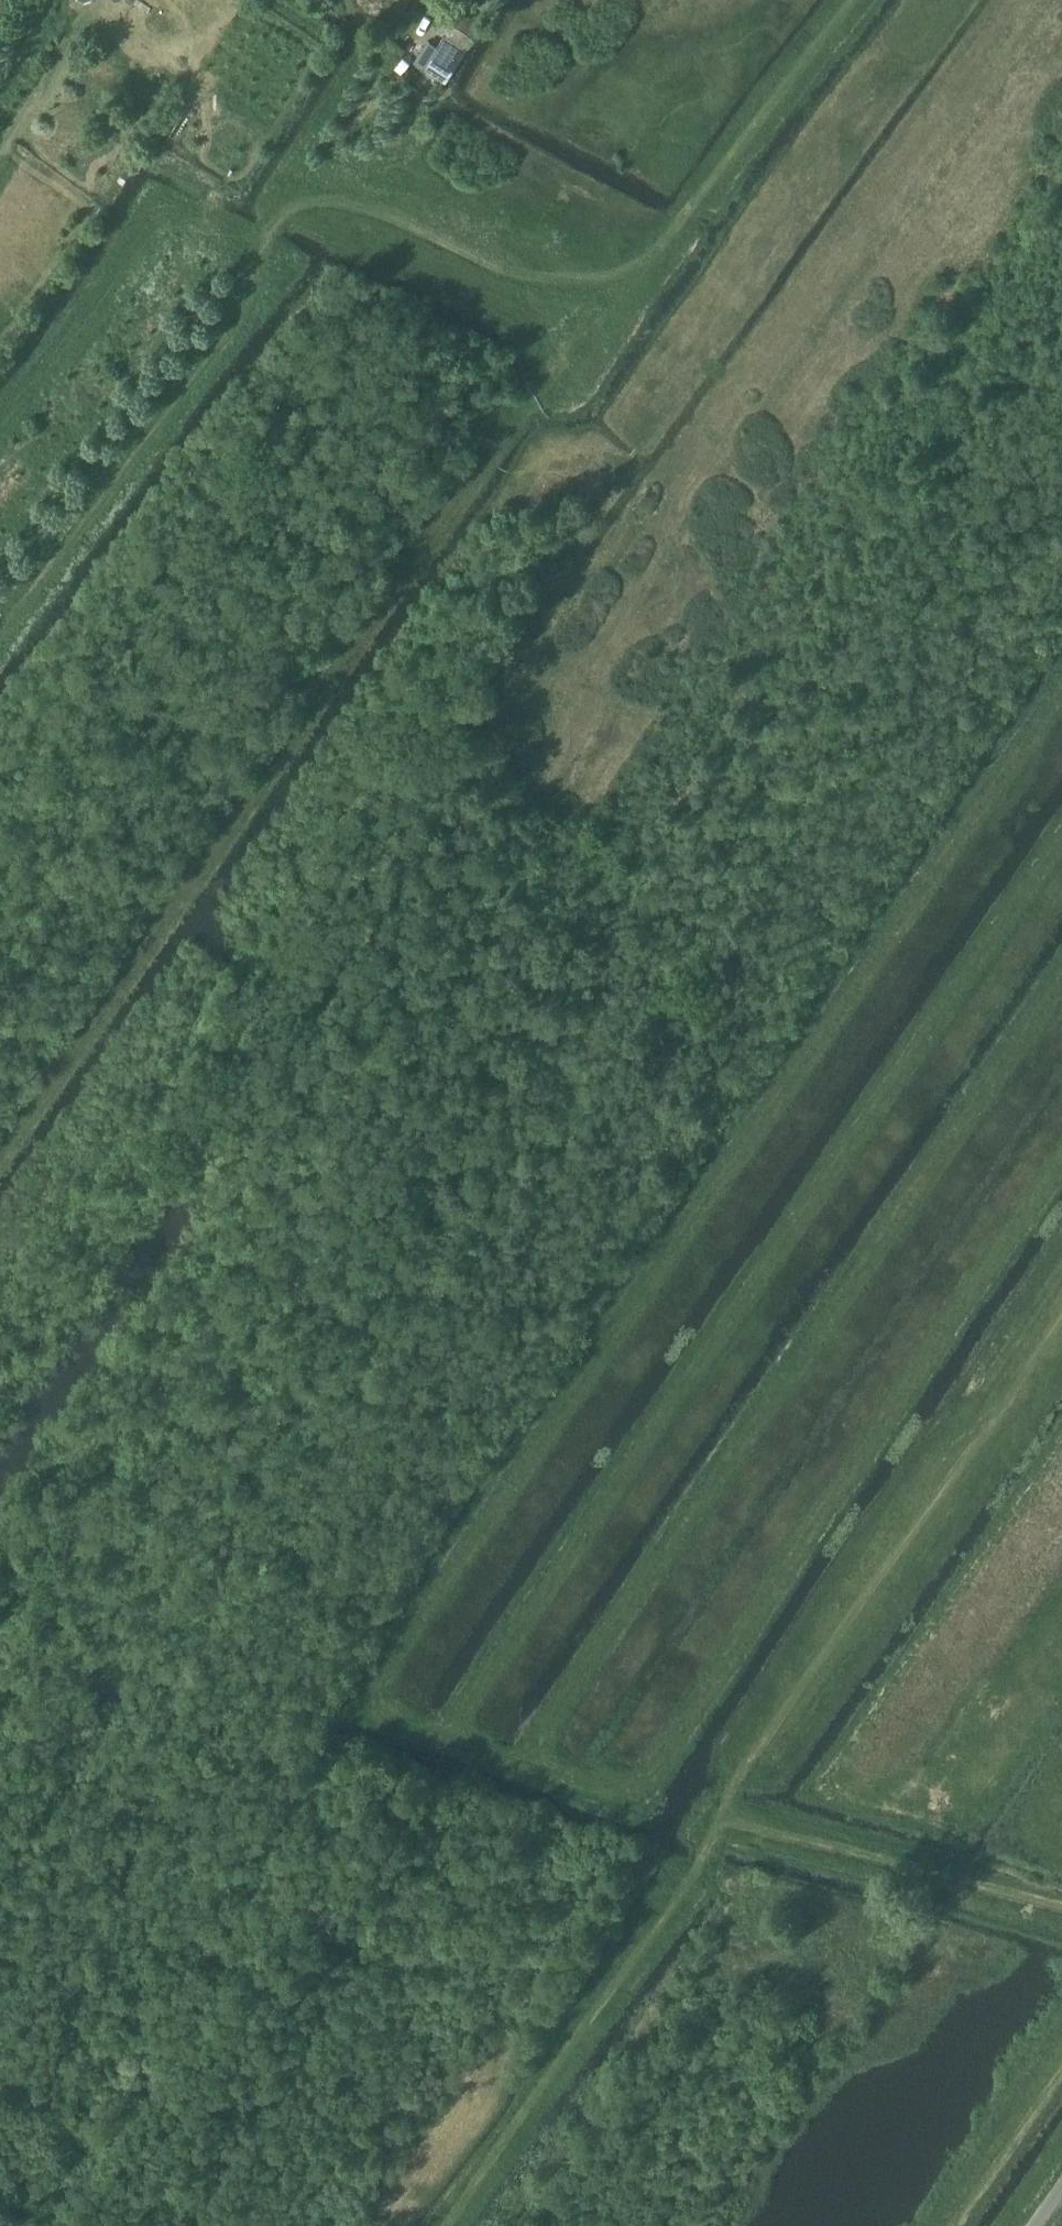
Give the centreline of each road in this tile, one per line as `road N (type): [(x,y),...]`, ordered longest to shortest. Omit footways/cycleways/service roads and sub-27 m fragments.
road 1 (track): [(0,637),(252,298),(272,226),(286,209),(337,198),(532,282),(576,292),(612,287),(643,272),(846,0)]
road 2 (track): [(719,1818),(702,1873),(449,2225)]
road 3 (track): [(1061,1914),(866,1849),(719,1818)]
road 4 (track): [(949,2225),(1061,2058)]

